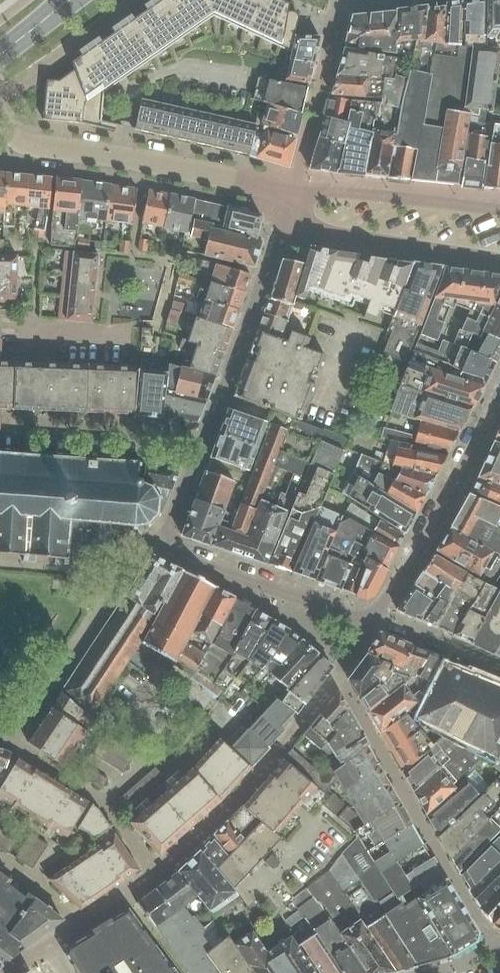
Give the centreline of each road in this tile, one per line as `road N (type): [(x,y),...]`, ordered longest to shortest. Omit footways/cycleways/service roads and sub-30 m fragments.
road 1 (unclassified): [(205,440),(169,531),(176,555),(368,617)]
road 2 (residential): [(499,944),(475,914),(338,673)]
road 3 (residential): [(155,872),(249,784),(338,673)]
road 4 (residential): [(378,611),(437,520),(499,387)]
road 5 (unclassified): [(237,179),(32,145),(0,118)]
road 6 (unclassified): [(286,212),(205,440)]
road 7 (unclassified): [(286,212),(316,230),(499,258)]
road 8 (unclassified): [(499,208),(293,188)]
road 9 (residential): [(205,440),(25,426)]
road 10 (residential): [(155,872),(103,802),(30,755)]
road 11 (residential): [(378,611),(499,668)]
road 12 (residential): [(47,948),(155,872)]

